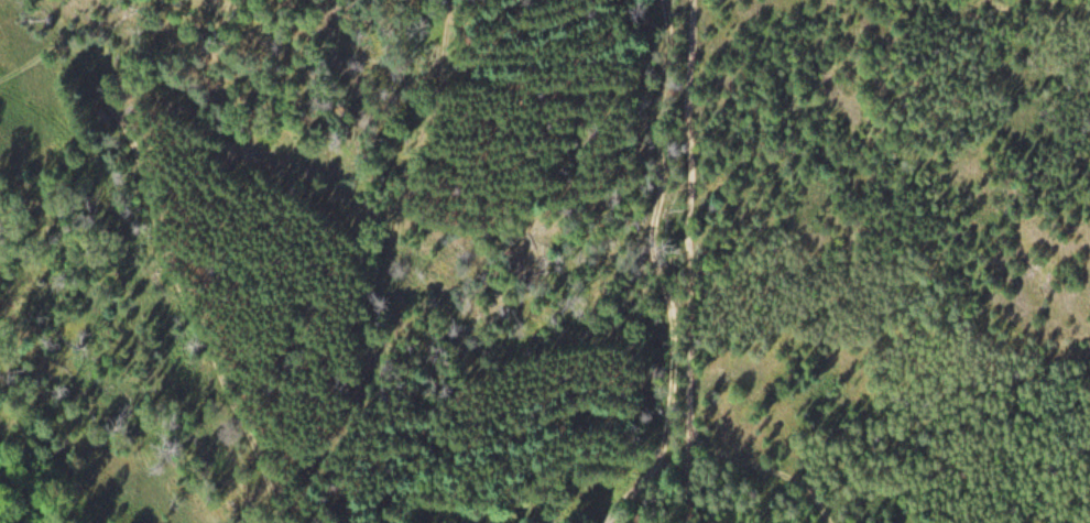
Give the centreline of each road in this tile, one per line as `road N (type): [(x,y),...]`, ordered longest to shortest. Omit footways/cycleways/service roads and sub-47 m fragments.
road 1 (track): [(282,522),(80,62),(16,0)]
road 2 (residential): [(690,522),(646,0)]
road 3 (residential): [(906,0),(1089,65)]

